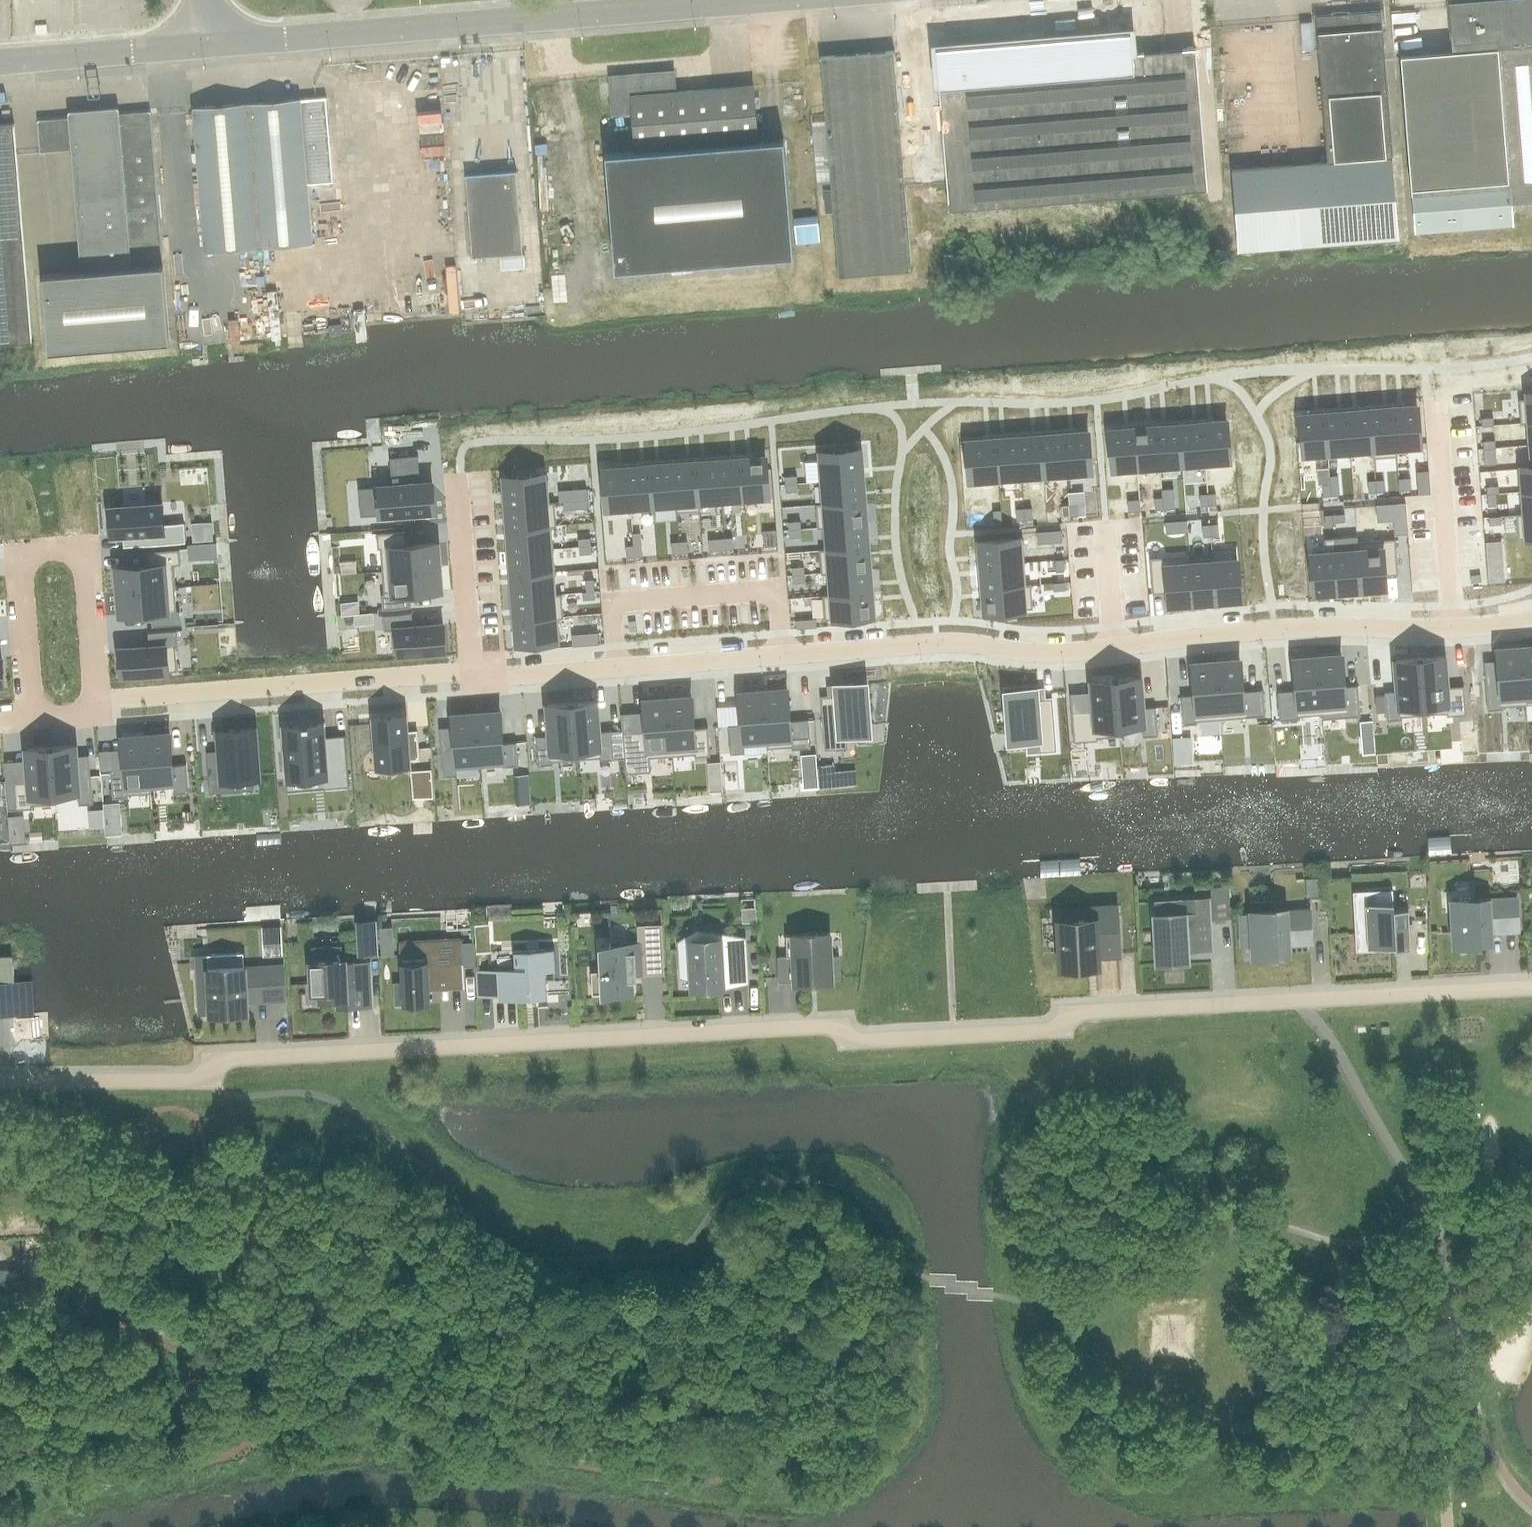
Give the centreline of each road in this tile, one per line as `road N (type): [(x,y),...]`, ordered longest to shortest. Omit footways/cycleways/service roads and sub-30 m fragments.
road 1 (residential): [(185,1079),(222,1059),(834,1026),(859,1042),(1059,1029),(1078,1013),(1531,988)]
road 2 (residential): [(1456,627),(1275,630),(1045,655),(952,642),(517,677),(472,671)]
road 3 (unclassified): [(202,45),(743,0)]
road 4 (residential): [(472,671),(92,702)]
road 5 (residential): [(36,719),(23,570),(44,551),(72,553),(84,567),(92,702)]
road 6 (residential): [(1456,627),(1441,411)]
road 7 (unclassified): [(0,58),(202,45)]
road 8 (residential): [(472,671),(457,479)]
road 9 (unclassified): [(0,1078),(185,1079)]

